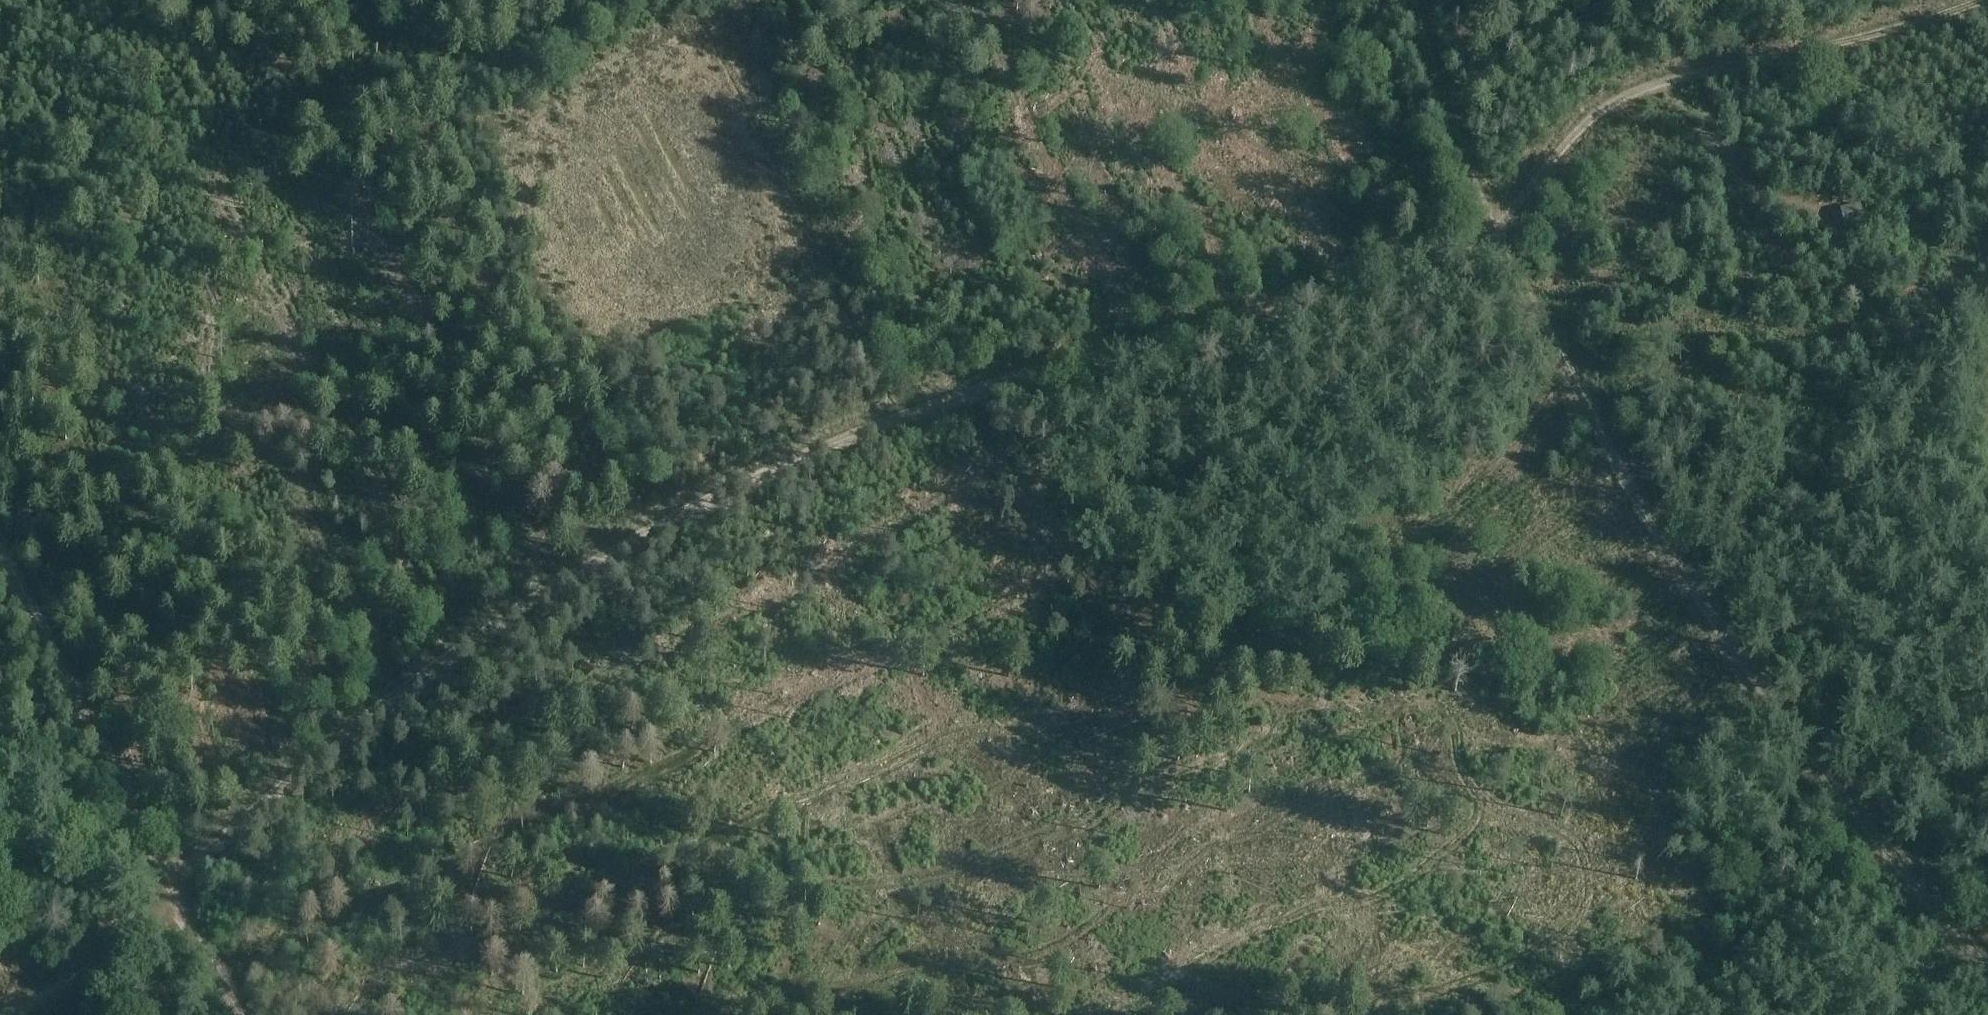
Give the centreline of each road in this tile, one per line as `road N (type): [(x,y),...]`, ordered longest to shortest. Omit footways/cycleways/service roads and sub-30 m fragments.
road 1 (track): [(1495,227),(1537,333),(1672,546),(1987,974)]
road 2 (track): [(1975,0),(1921,22),(1618,98),(1593,115),(1495,227)]

